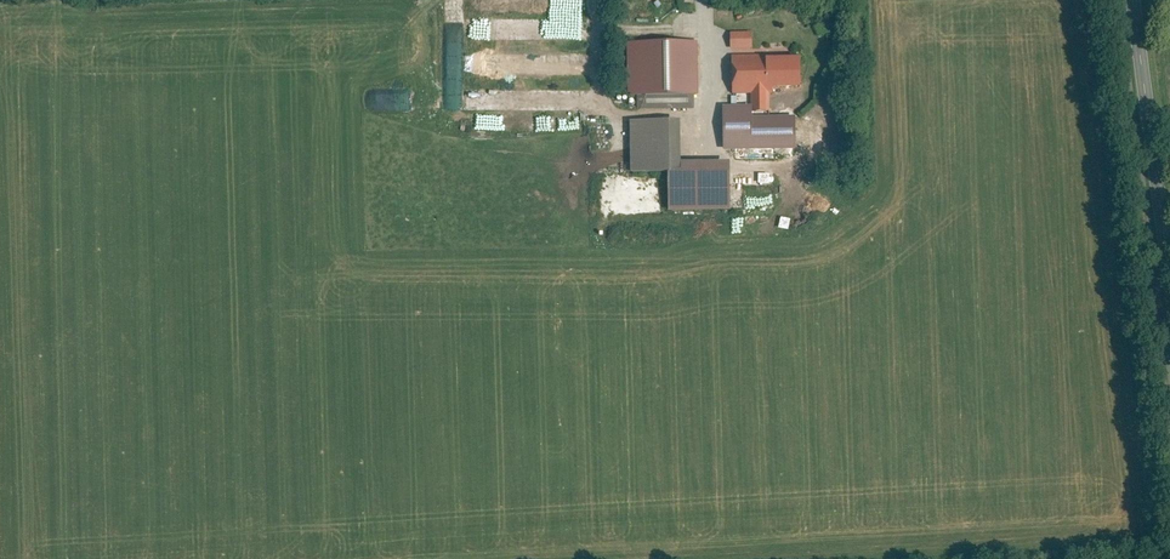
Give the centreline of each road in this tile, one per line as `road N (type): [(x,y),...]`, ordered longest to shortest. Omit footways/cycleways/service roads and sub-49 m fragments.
road 1 (tertiary): [(1131,0),(1169,290)]

